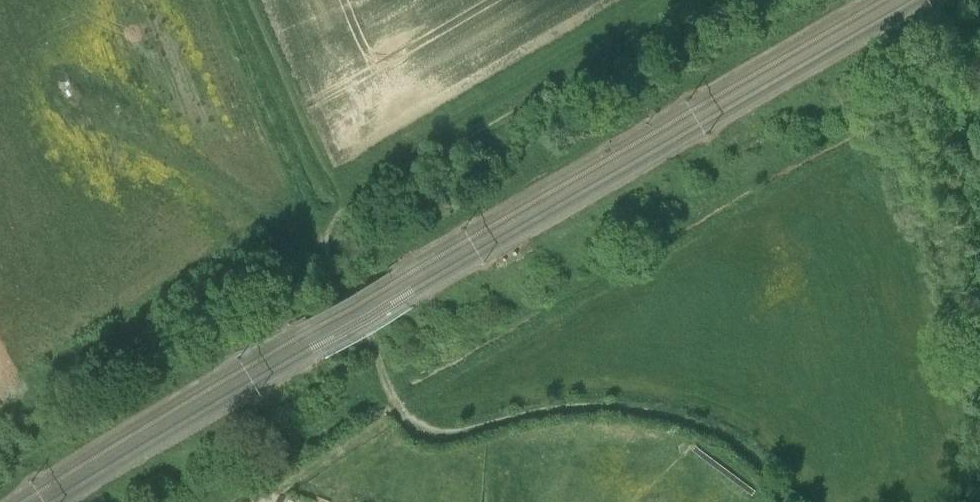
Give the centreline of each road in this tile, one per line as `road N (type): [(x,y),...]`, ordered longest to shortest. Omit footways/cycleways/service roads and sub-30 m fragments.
road 1 (track): [(785,501),(757,460),(729,440),(651,413),(559,409),(427,435),(403,413),(340,282),(330,242)]

